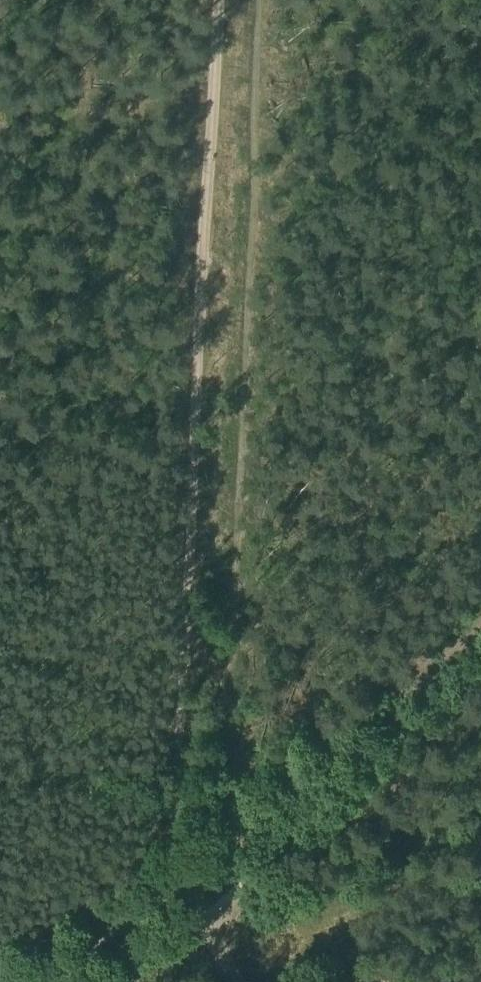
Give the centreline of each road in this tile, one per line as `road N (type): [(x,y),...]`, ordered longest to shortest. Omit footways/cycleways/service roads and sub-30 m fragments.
road 1 (track): [(192,885),(203,290),(219,0)]
road 2 (track): [(192,885),(480,639)]
road 3 (track): [(23,981),(131,929),(192,885)]

